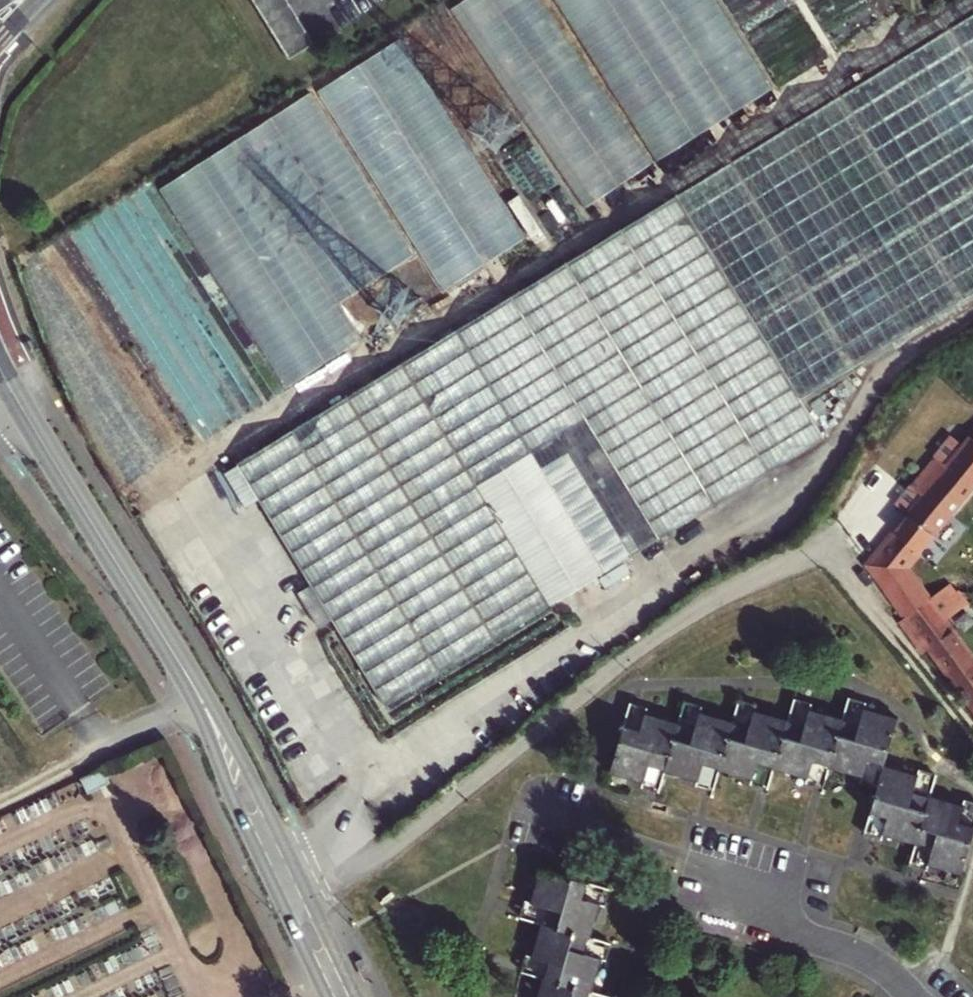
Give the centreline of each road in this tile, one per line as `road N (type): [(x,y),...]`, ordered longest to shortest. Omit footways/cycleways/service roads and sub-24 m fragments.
road 1 (track): [(298,873),(317,862),(353,793),(811,479),(879,383),(935,336),(972,316)]
road 2 (track): [(317,862),(374,856),(437,819),(649,639),(786,562),(815,555),(843,571),(972,734)]
road 3 (secondary): [(357,996),(225,726),(166,638)]
road 4 (secondary): [(166,638),(326,996)]
road 5 (secondary): [(166,638),(0,369)]
road 6 (residential): [(716,875),(792,928),(875,960),(917,996)]

